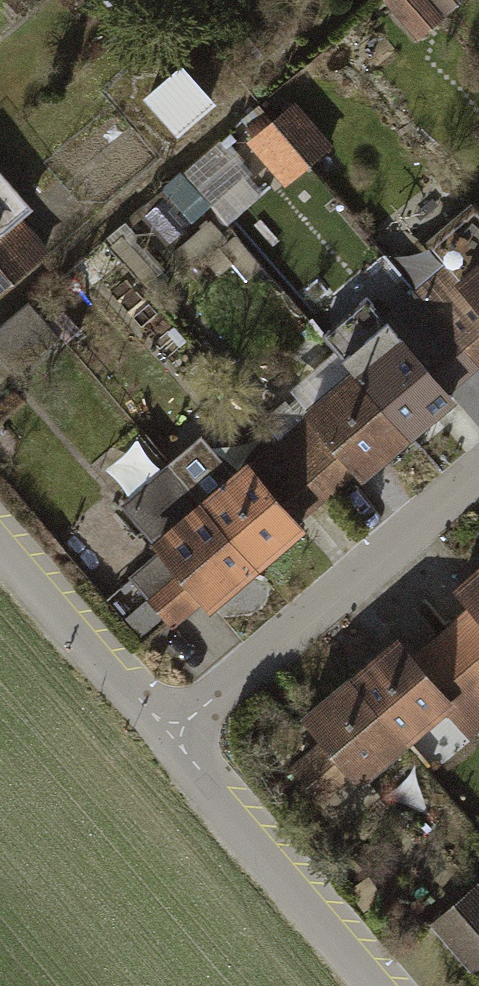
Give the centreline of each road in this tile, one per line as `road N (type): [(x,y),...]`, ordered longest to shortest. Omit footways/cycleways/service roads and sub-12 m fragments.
road 1 (residential): [(478,472),(161,740)]
road 2 (residential): [(161,740),(375,985)]
road 3 (residential): [(0,550),(161,740)]

